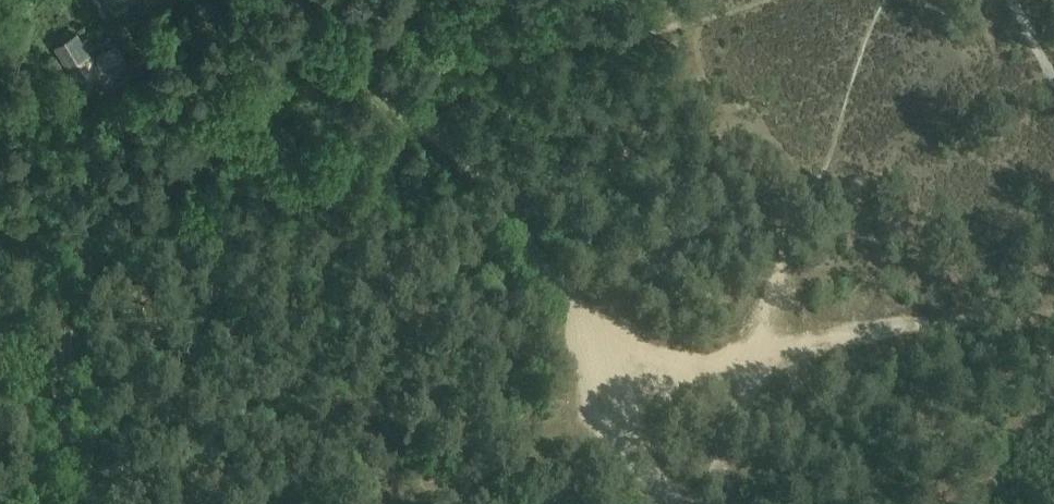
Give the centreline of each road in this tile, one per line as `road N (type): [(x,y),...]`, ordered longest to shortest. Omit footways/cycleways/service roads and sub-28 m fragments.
road 1 (track): [(668,503),(492,186),(296,7)]
road 2 (track): [(54,503),(74,292),(242,74),(299,14)]

